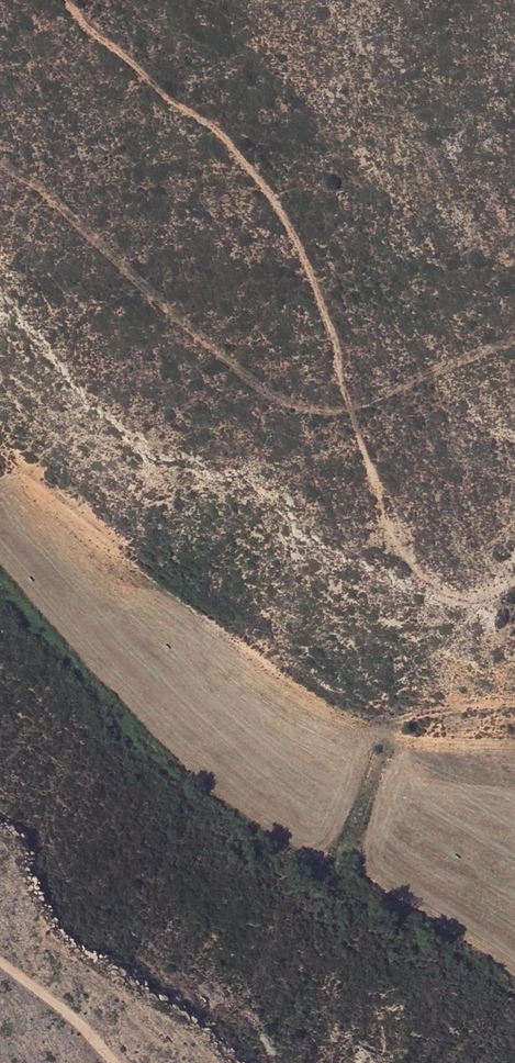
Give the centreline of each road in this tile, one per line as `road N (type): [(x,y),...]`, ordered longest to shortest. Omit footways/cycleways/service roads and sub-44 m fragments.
road 1 (track): [(514,582),(454,587),(409,554),(368,474),(341,349),(286,214),(211,124),(64,0)]
road 2 (track): [(114,1062),(0,959)]

